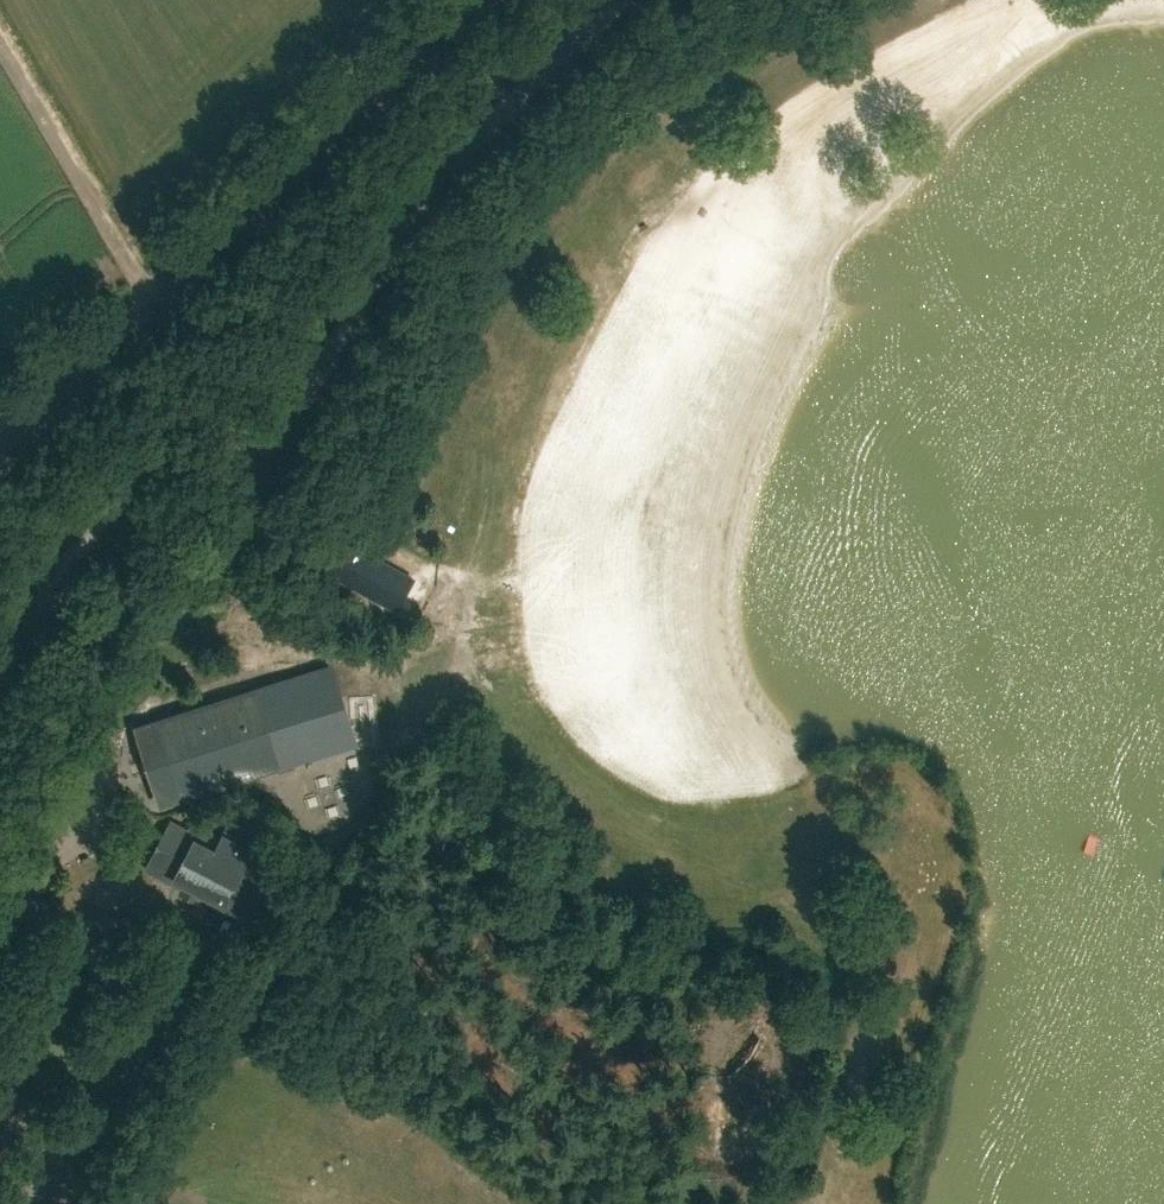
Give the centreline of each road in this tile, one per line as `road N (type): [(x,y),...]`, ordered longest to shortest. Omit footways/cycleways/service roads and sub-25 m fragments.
road 1 (unclassified): [(0,452),(482,0)]
road 2 (track): [(0,41),(155,302)]

